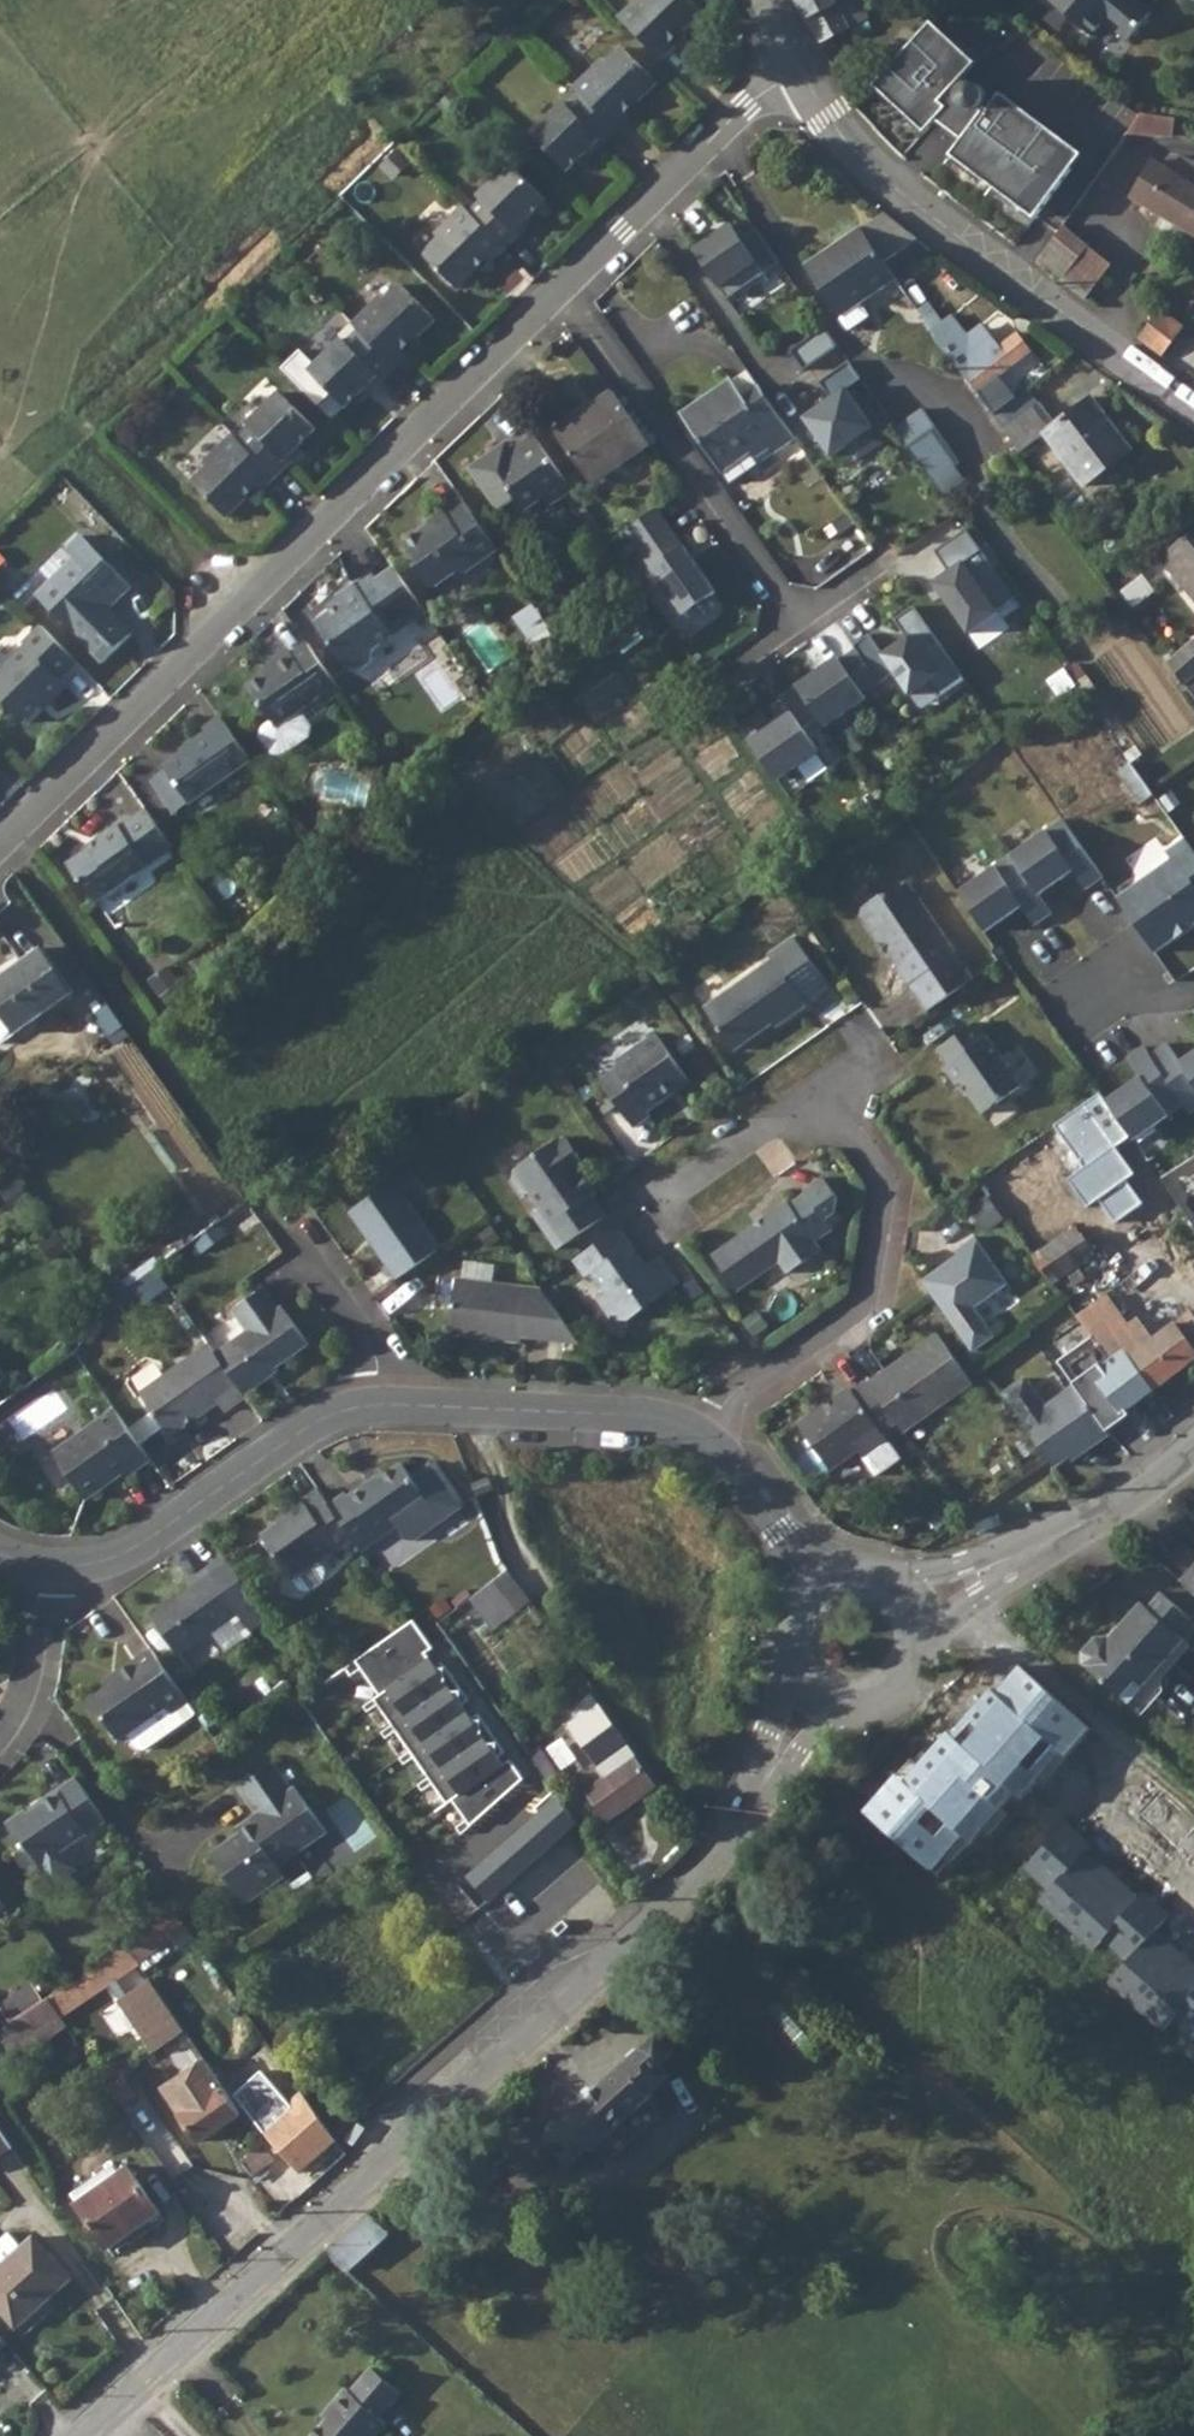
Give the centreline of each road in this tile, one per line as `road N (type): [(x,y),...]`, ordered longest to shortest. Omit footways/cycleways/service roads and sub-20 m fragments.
road 1 (tertiary): [(813,1703),(753,1813),(578,1996),(79,2435)]
road 2 (residential): [(0,847),(571,288)]
road 3 (residential): [(1193,411),(885,182),(841,139),(796,72)]
road 4 (residential): [(702,1437),(745,1386),(868,1306),(882,1187),(814,1094)]
road 5 (residential): [(571,288),(800,623)]
road 6 (residential): [(43,1572),(130,1559),(315,1425),(382,1408)]
road 7 (residential): [(382,1408),(655,1421),(702,1437)]
road 8 (tertiary): [(1193,1447),(1136,1498),(919,1606)]
road 9 (residential): [(571,288),(739,113),(796,72)]
road 10 (residential): [(652,1204),(814,1094)]
road 11 (tertiary): [(813,1703),(860,1716),(905,1697),(928,1654),(919,1606)]
road 12 (residential): [(702,1437),(811,1583)]
road 13 (residential): [(300,1256),(379,1365),(382,1408)]
road 14 (residential): [(0,1734),(16,1715),(43,1572)]
road 15 (tertiary): [(811,1583),(784,1621),(781,1643),(796,1687),(813,1703)]
road 16 (tertiary): [(919,1606),(882,1574),(858,1569),(811,1583)]

